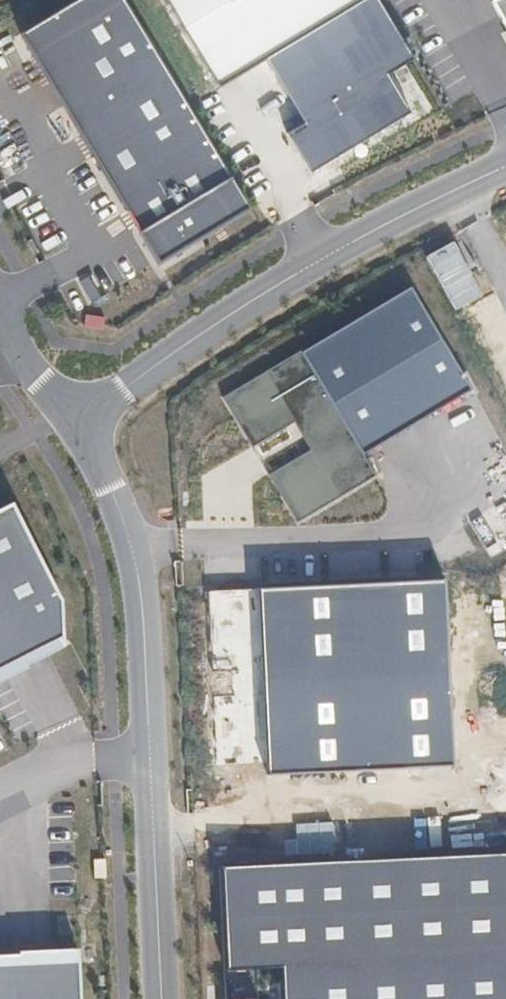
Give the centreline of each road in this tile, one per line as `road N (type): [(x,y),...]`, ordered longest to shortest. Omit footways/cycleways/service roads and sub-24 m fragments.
road 1 (residential): [(81,416),(124,518),(144,606),(162,998)]
road 2 (residential): [(505,168),(324,257),(81,416)]
road 3 (residential): [(81,416),(39,380),(0,315)]

